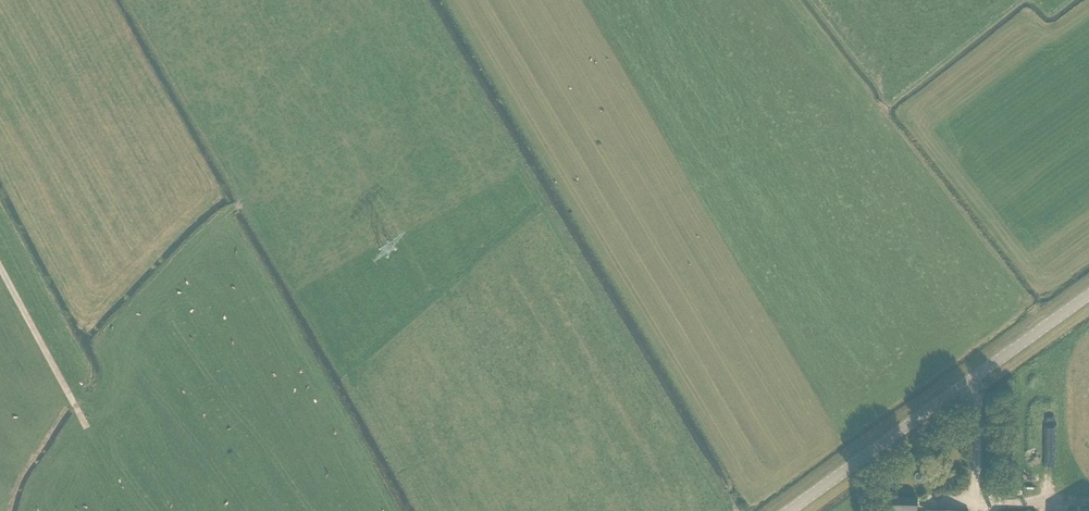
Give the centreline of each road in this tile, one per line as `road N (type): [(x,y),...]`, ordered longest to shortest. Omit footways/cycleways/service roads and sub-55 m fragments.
road 1 (secondary): [(790,510),(1088,296)]
road 2 (track): [(88,428),(0,266)]

